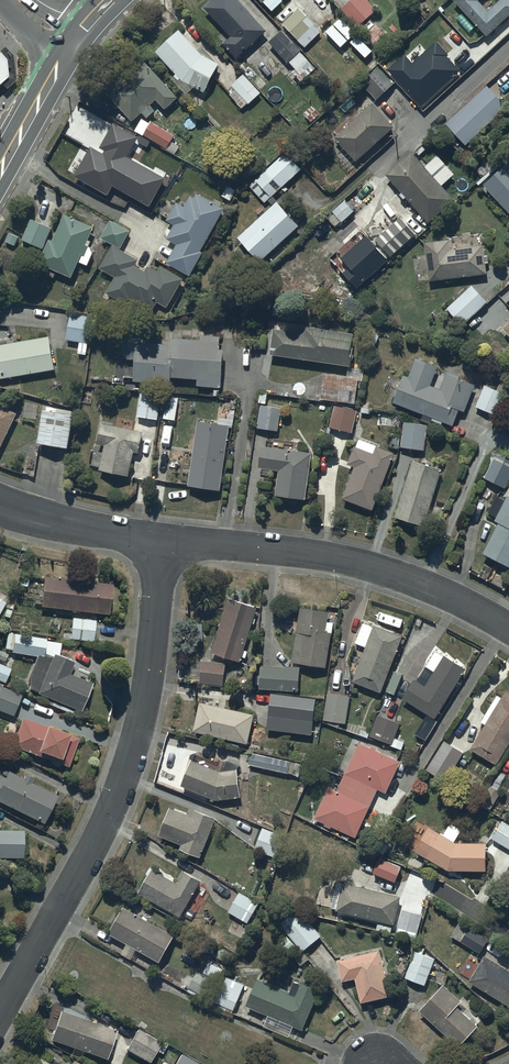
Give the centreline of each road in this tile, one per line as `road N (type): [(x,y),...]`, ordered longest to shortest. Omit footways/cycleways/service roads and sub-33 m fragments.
road 1 (residential): [(163,540),(146,694),(128,761),(103,823),(0,1013)]
road 2 (residential): [(163,540),(343,558),(427,585),(508,628)]
road 3 (secondary): [(126,0),(71,66),(0,193)]
road 4 (residential): [(0,506),(163,540)]

